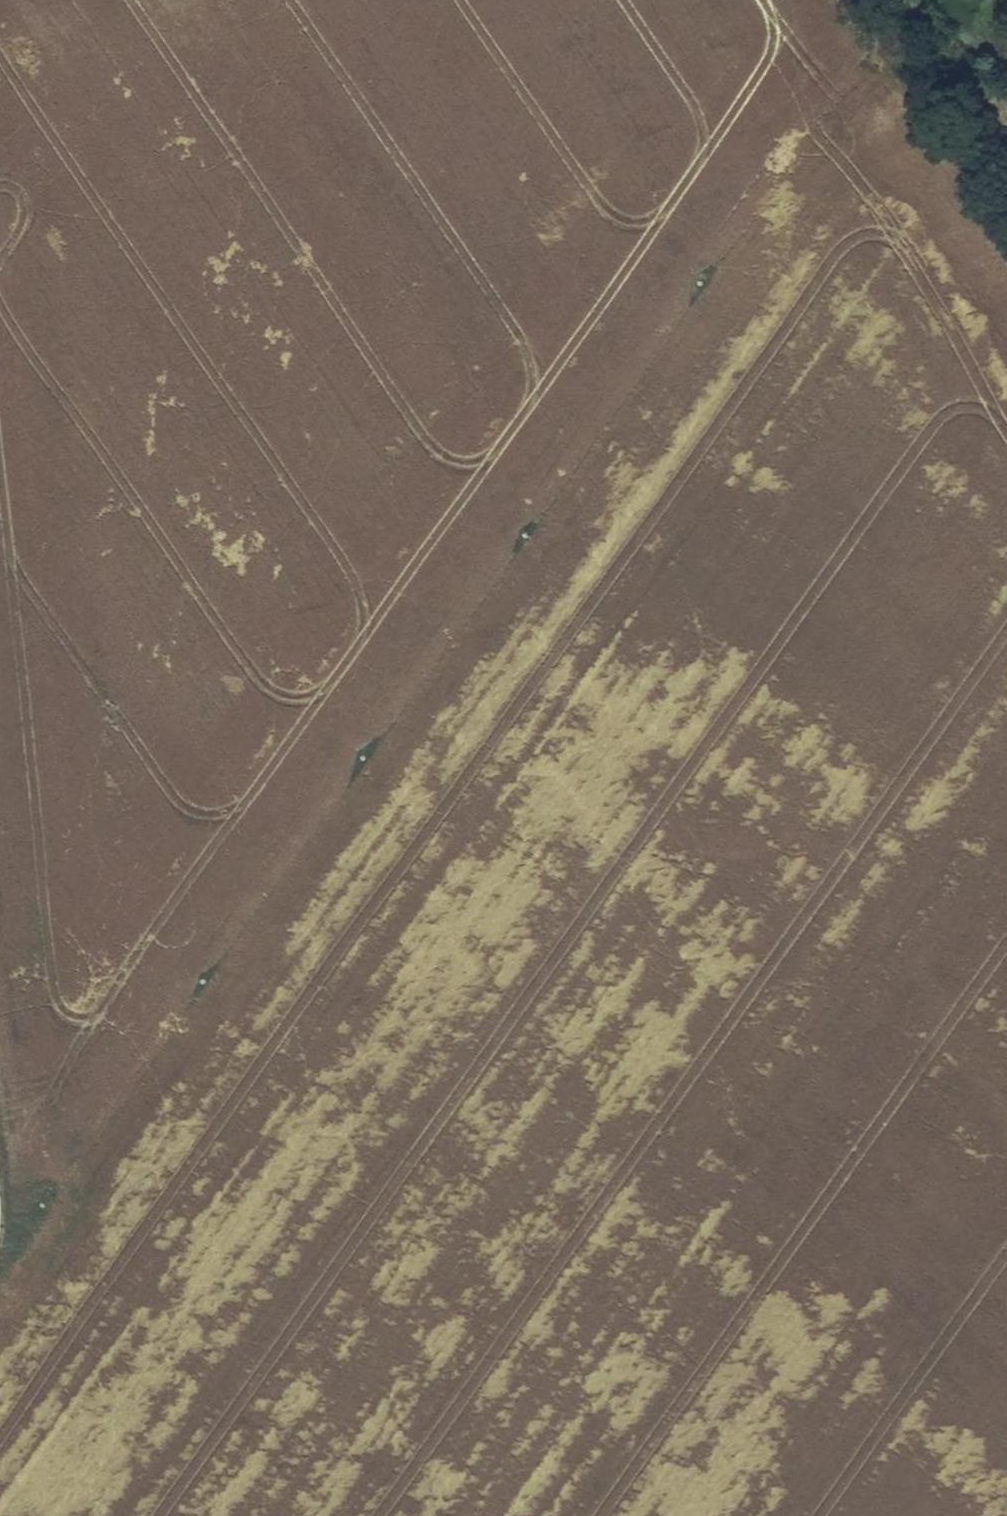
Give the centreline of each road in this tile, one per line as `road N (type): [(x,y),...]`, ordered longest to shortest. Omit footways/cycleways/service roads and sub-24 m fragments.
road 1 (track): [(1006,166),(899,0)]

